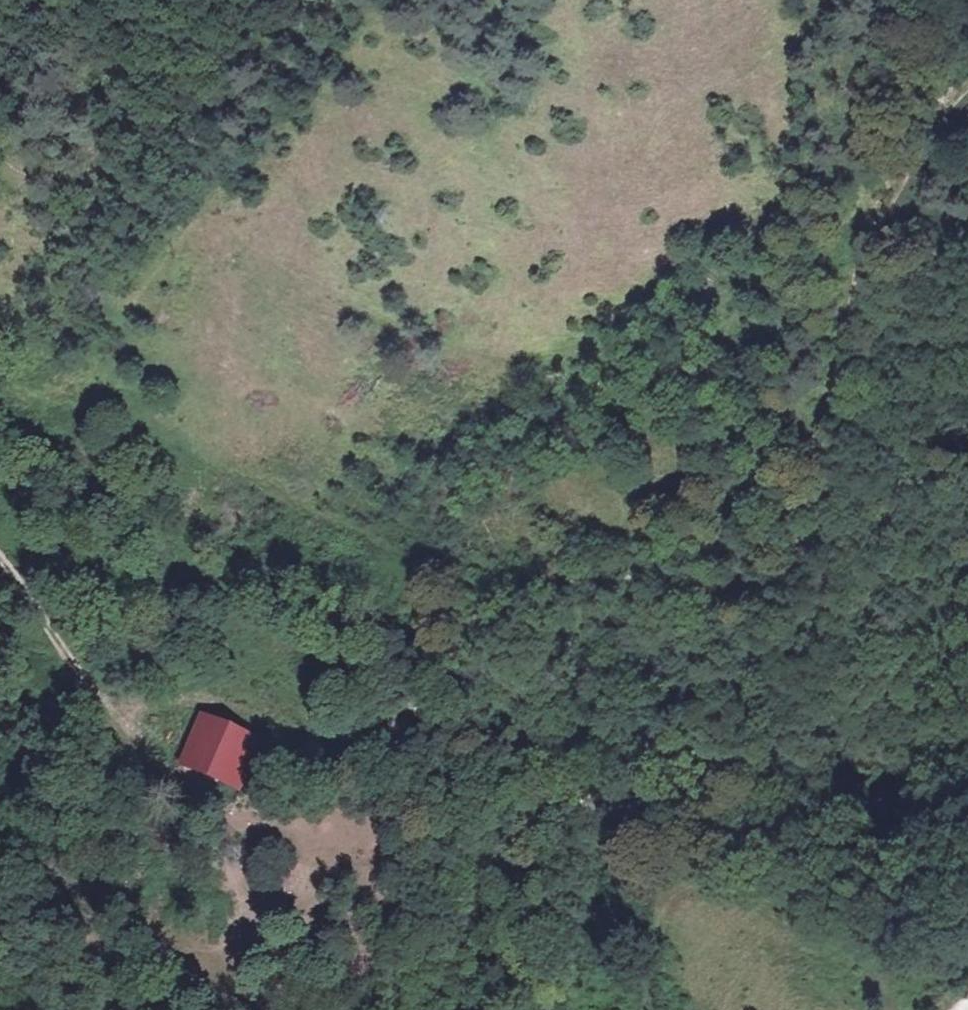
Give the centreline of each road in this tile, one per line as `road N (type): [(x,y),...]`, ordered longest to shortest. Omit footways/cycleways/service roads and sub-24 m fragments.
road 1 (track): [(0,677),(89,737),(185,695),(225,702),(335,748),(386,738),(430,694),(478,621),(533,584),(591,573),(712,590),(783,588),(822,537),(836,379),(866,255),(923,140),(967,84)]
road 2 (track): [(120,721),(0,555)]

